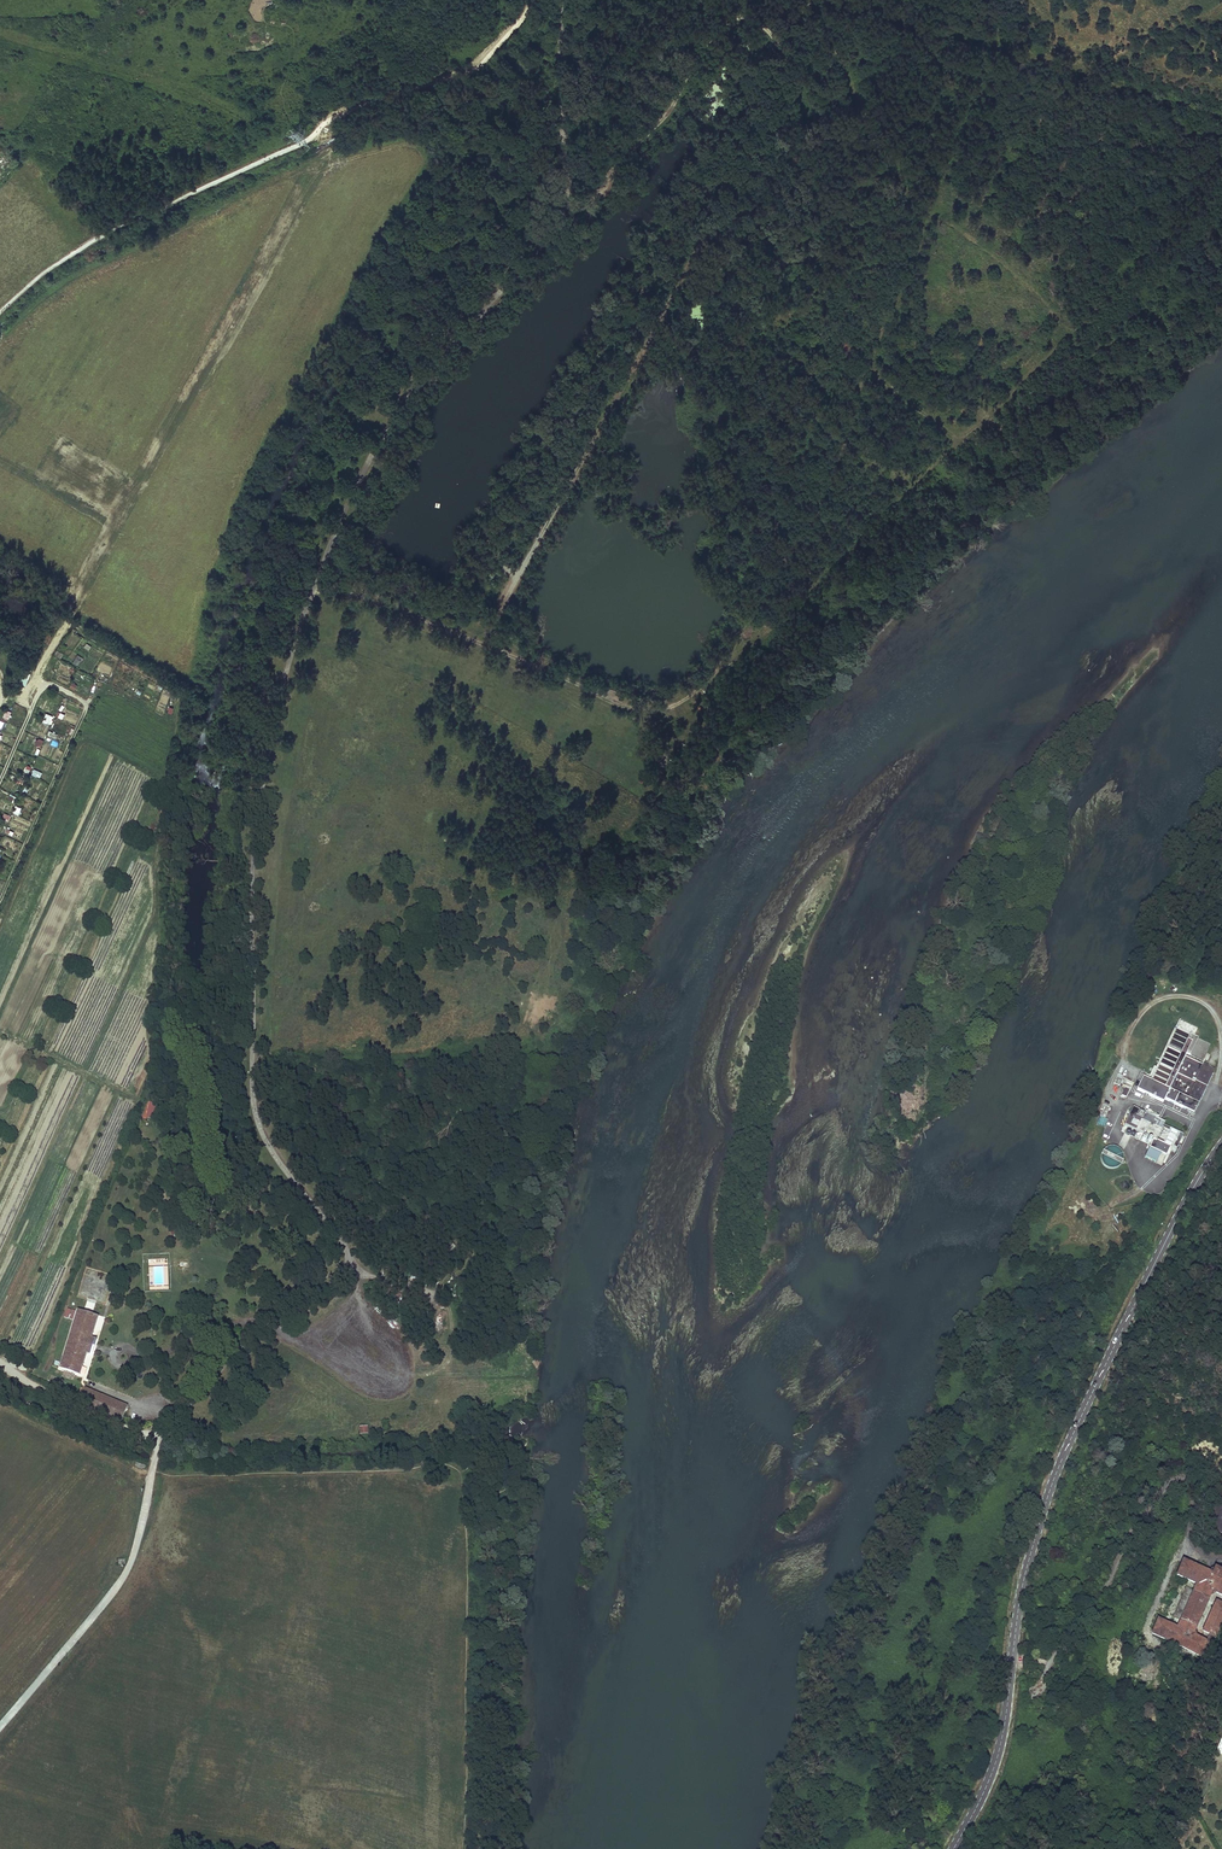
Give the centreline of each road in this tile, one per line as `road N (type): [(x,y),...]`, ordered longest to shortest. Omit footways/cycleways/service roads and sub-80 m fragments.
road 1 (secondary): [(953,1848),(997,1758),(1021,1591),(1052,1484),(1179,1214),(1221,1144)]
road 2 (track): [(0,780),(42,687),(84,701),(0,897)]
road 3 (track): [(0,1363),(69,1405),(155,1438)]

